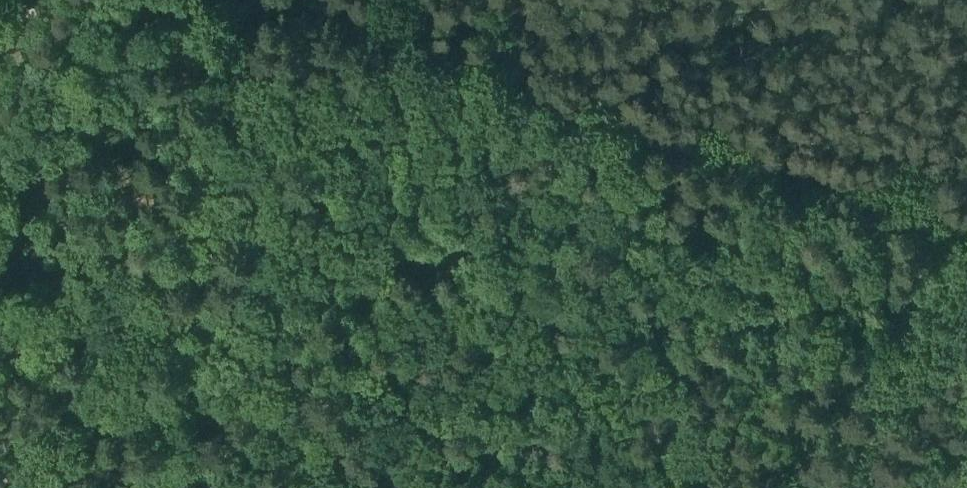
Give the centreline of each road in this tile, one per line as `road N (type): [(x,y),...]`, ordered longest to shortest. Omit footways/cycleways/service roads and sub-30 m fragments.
road 1 (track): [(956,231),(280,0)]
road 2 (track): [(759,487),(956,231)]

